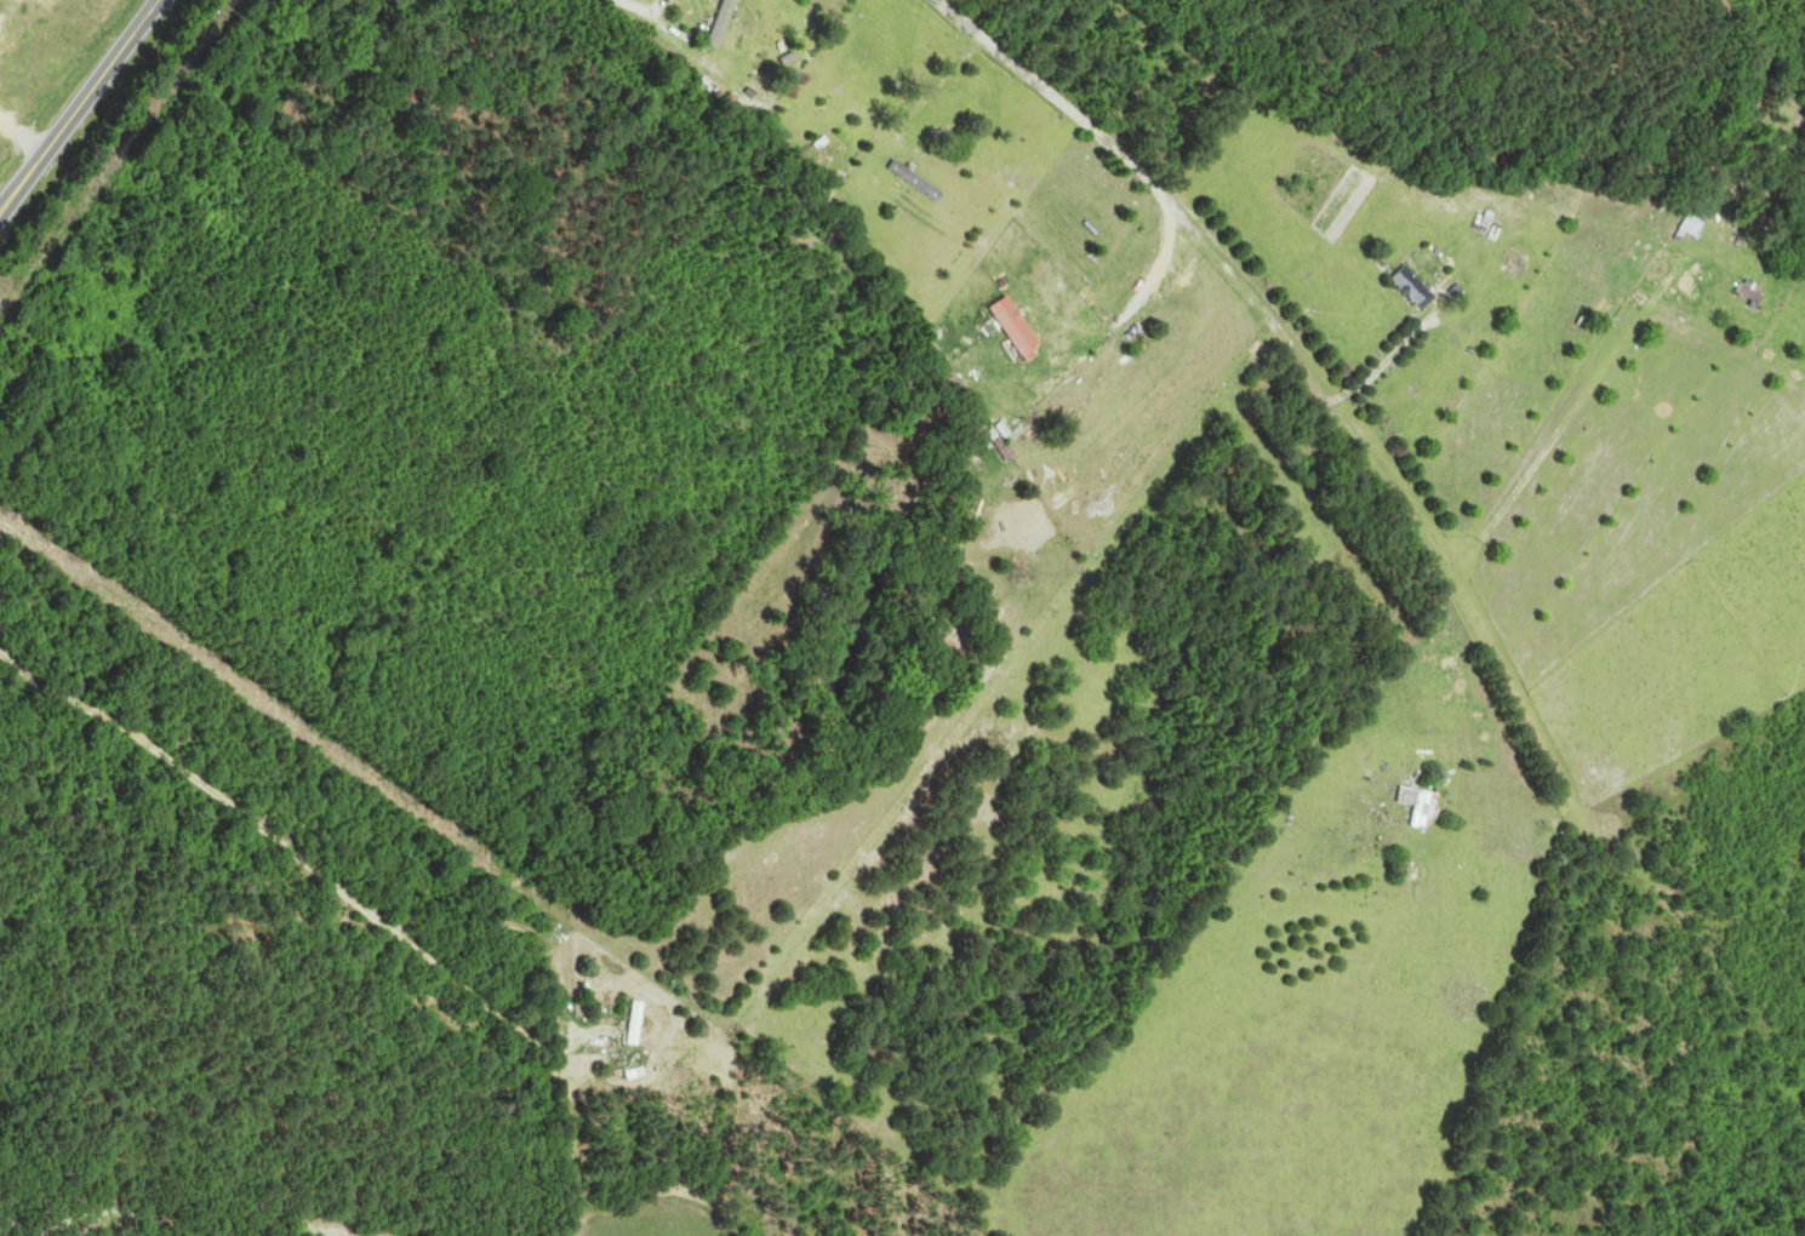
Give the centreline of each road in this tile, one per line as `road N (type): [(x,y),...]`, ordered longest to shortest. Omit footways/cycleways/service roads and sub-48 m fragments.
road 1 (residential): [(937,0),(1099,135),(1199,235),(1449,568)]
road 2 (trunk): [(0,211),(158,0)]

